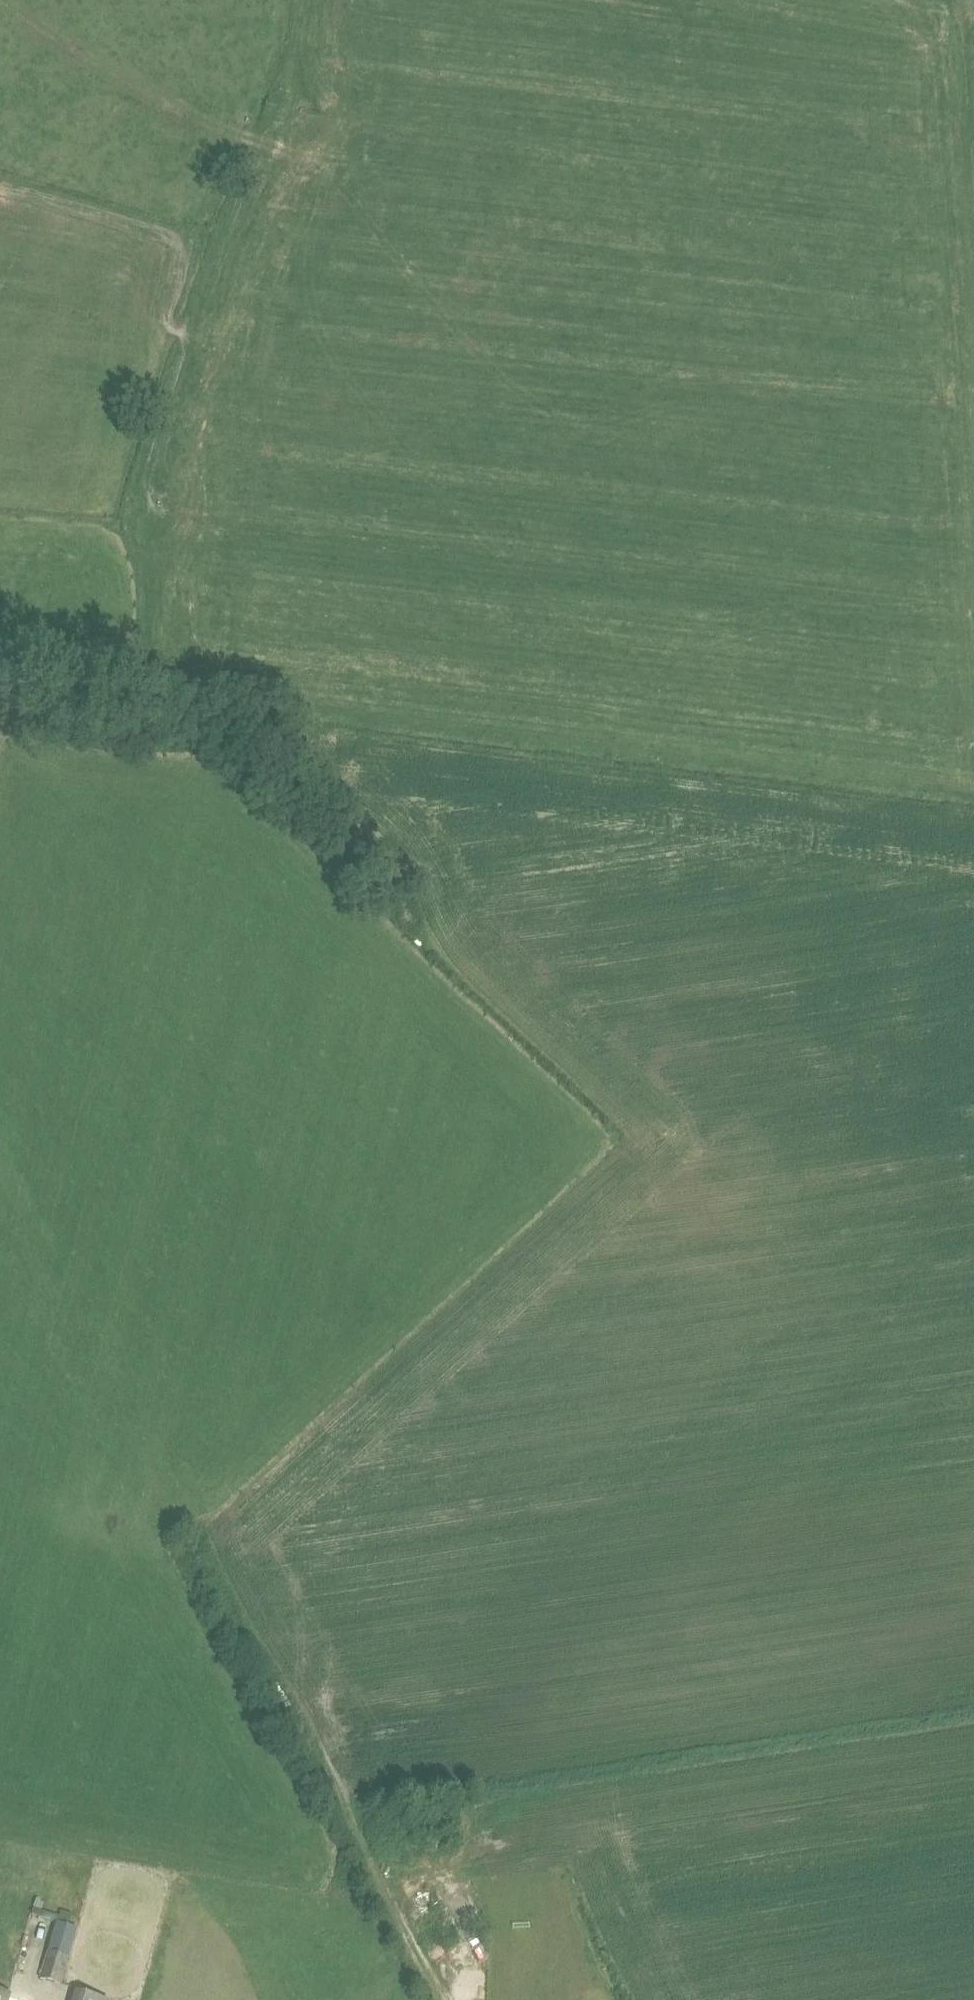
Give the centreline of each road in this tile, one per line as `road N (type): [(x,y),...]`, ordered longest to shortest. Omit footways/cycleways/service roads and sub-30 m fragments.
road 1 (track): [(345,1808),(439,1999)]

